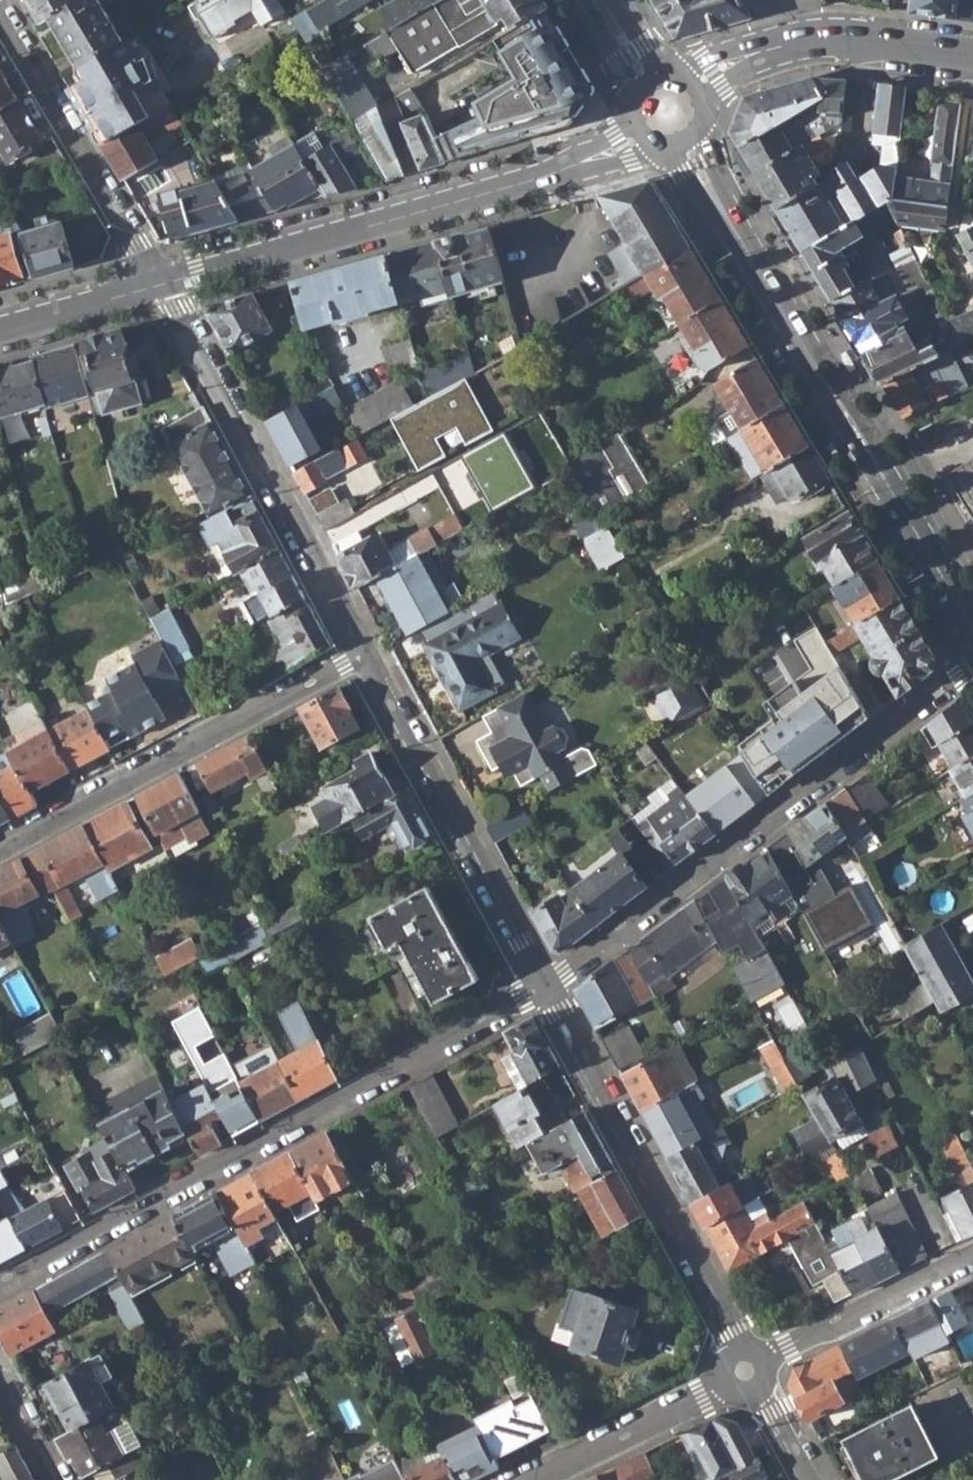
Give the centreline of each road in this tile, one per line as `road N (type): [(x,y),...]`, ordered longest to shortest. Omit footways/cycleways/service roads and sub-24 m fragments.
road 1 (residential): [(0,1284),(545,983)]
road 2 (primary): [(670,111),(972,630)]
road 3 (residential): [(670,111),(622,148),(542,176),(161,284)]
road 4 (residential): [(545,983),(972,667)]
road 5 (residential): [(753,1367),(545,983)]
road 6 (residential): [(366,652),(161,284)]
road 7 (residential): [(0,848),(366,652)]
road 8 (residential): [(545,983),(366,652)]
road 9 (residential): [(972,57),(852,41),(788,45),(714,75),(670,111)]
road 10 (residential): [(161,284),(0,17)]
road 11 (residential): [(753,1367),(526,1479)]
road 12 (residential): [(753,1367),(972,1261)]
road 13 (residential): [(161,284),(0,330)]
road 14 (primary): [(599,0),(670,111)]
road 15 (residential): [(814,1479),(753,1367)]

